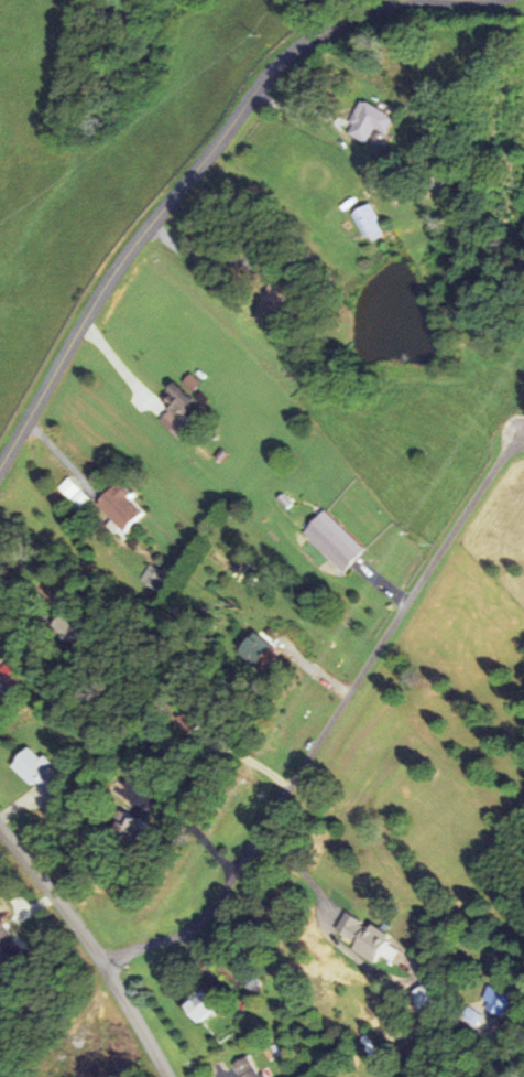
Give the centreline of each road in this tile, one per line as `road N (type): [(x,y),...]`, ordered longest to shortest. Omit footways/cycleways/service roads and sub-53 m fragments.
road 1 (residential): [(106,962),(181,934),(218,908),(516,428)]
road 2 (residential): [(0,478),(35,403),(131,250),(292,54),(382,0)]
road 3 (residential): [(0,824),(106,962),(163,1076)]

